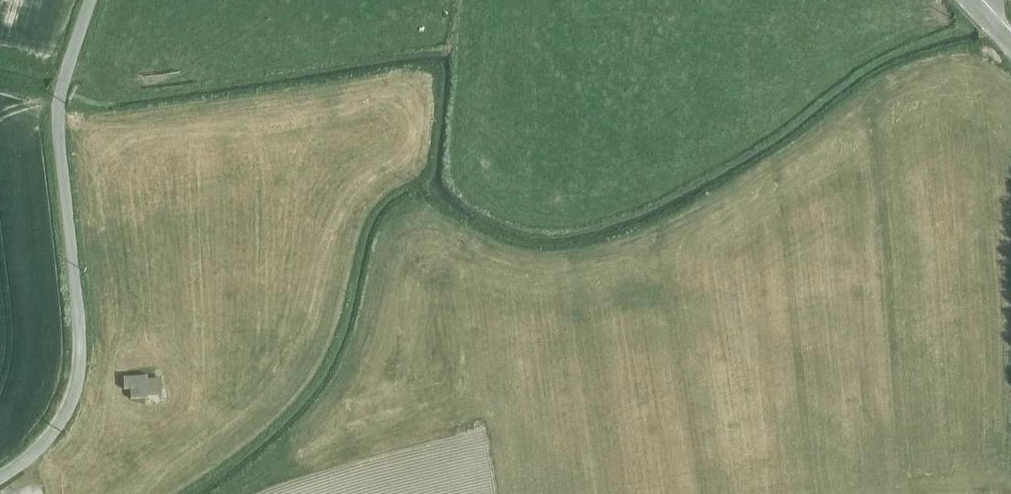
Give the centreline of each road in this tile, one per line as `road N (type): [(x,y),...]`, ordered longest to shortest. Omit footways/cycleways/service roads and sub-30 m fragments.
road 1 (unclassified): [(0,479),(49,439),(72,405),(81,370),(59,122),(91,0)]

